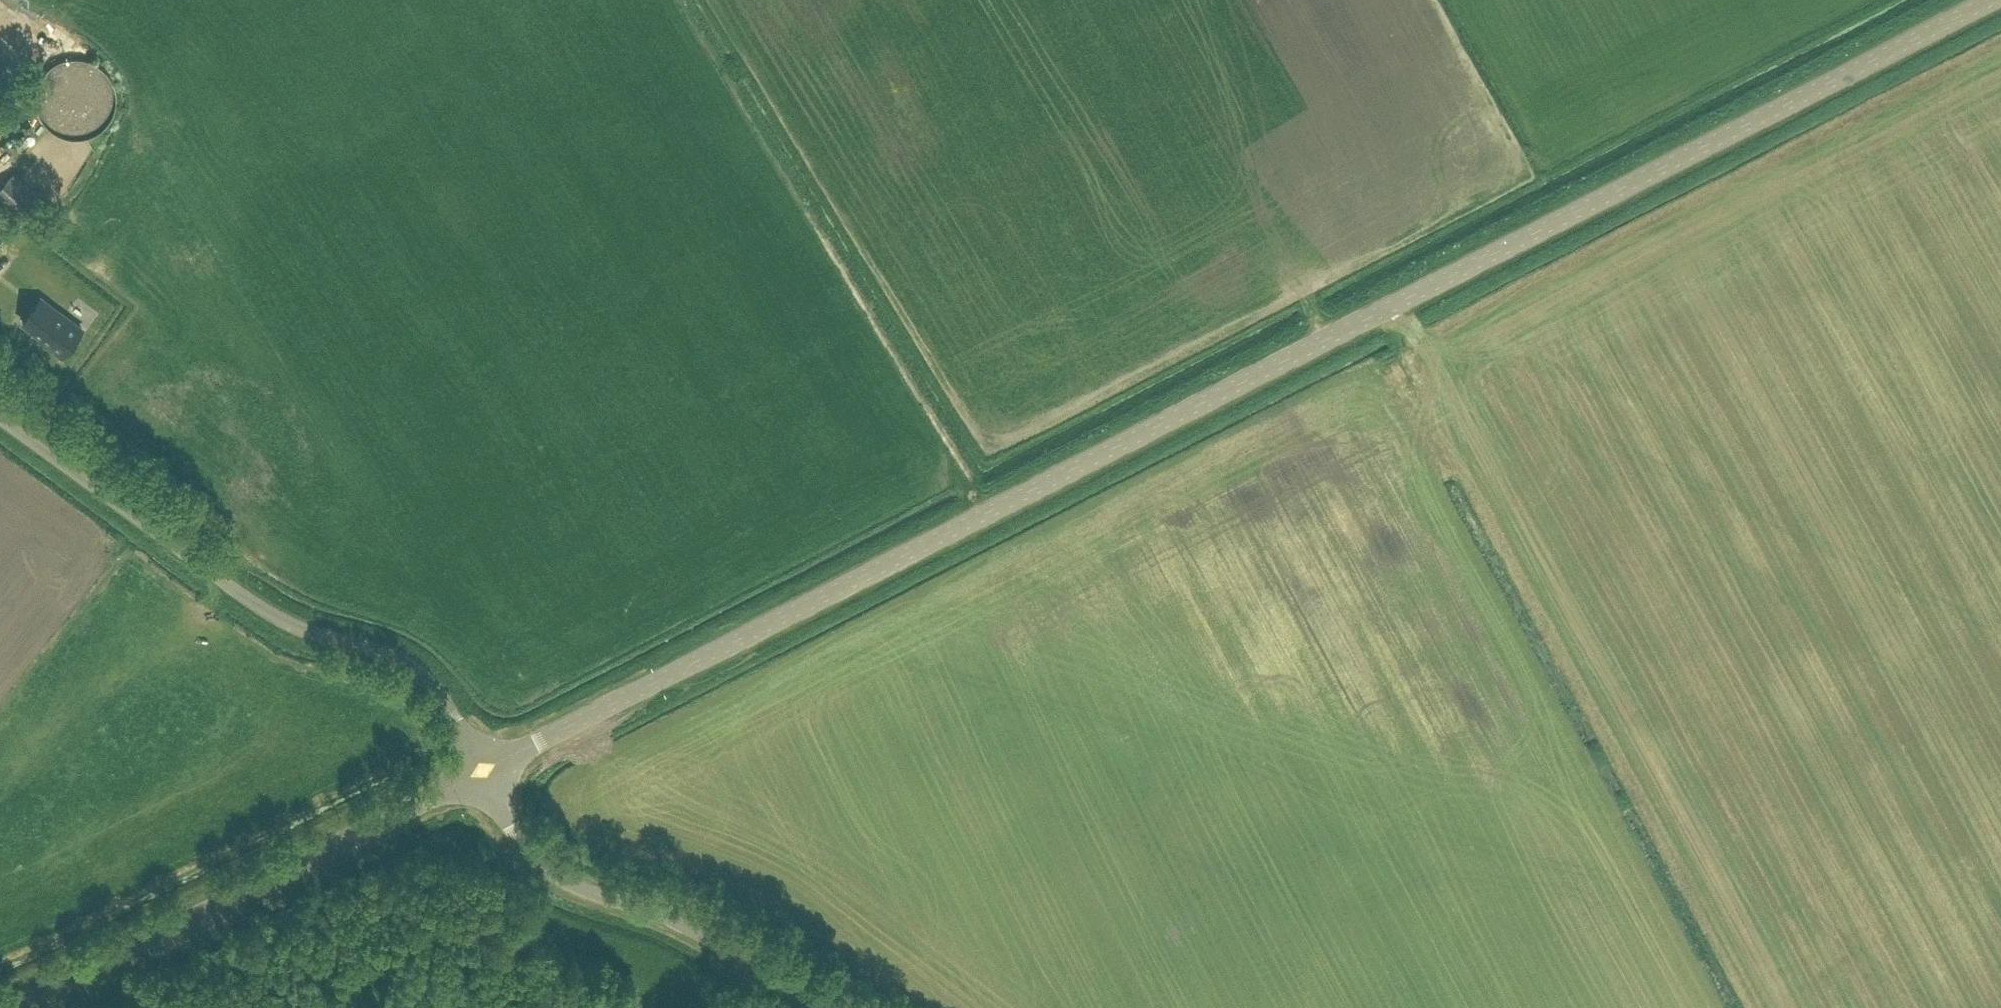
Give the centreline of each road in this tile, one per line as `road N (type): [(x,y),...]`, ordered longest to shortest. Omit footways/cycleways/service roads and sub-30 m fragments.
road 1 (tertiary): [(484,769),(2000,5)]
road 2 (unclassified): [(484,769),(431,687),(362,645),(294,627),(224,583),(0,418)]
road 3 (tertiary): [(26,1007),(484,769)]
road 4 (unclassified): [(808,1007),(672,918),(571,887),(524,845),(484,769)]

